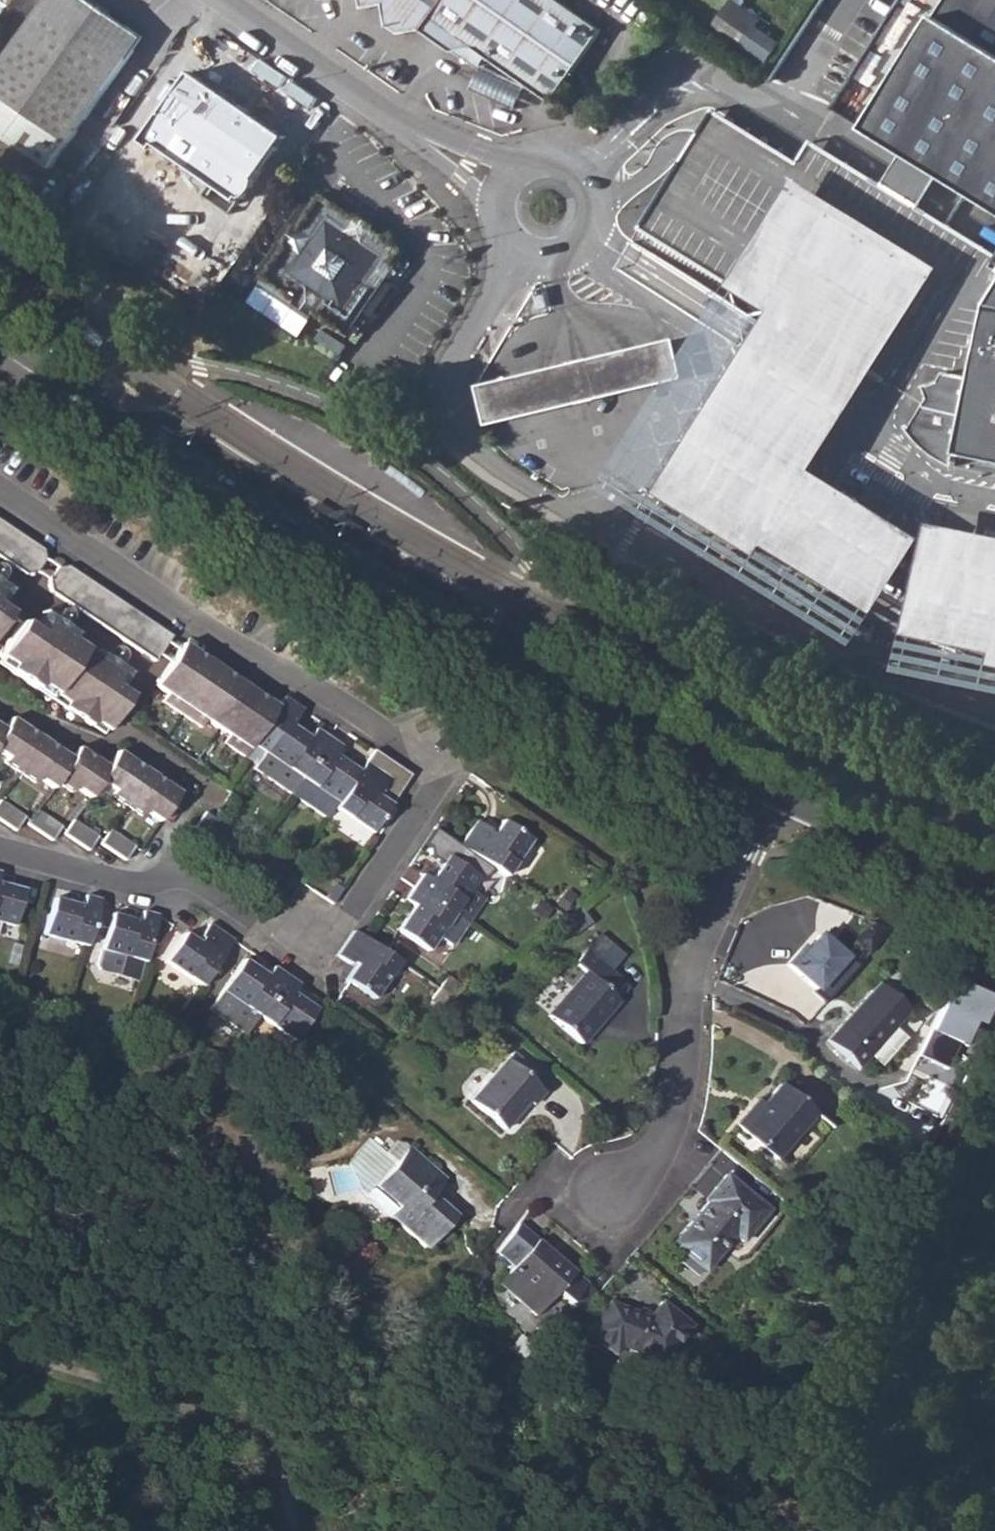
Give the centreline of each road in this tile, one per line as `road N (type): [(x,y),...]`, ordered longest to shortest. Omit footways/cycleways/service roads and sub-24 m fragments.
road 1 (residential): [(0,493),(234,649),(435,769),(435,794),(349,919),(306,938),(194,884),(126,888),(0,854)]
road 2 (secondary): [(773,786),(481,645),(153,454),(0,345)]
road 3 (residential): [(773,786),(694,963),(666,1146),(613,1190)]
road 4 (track): [(295,1530),(265,1443),(0,1348)]
road 5 (residential): [(499,185),(403,130),(218,0)]
road 6 (residential): [(517,252),(547,261),(577,252),(594,234),(601,202),(587,172),(557,155),(523,160),(499,185)]
road 7 (secondary): [(994,881),(773,786)]

